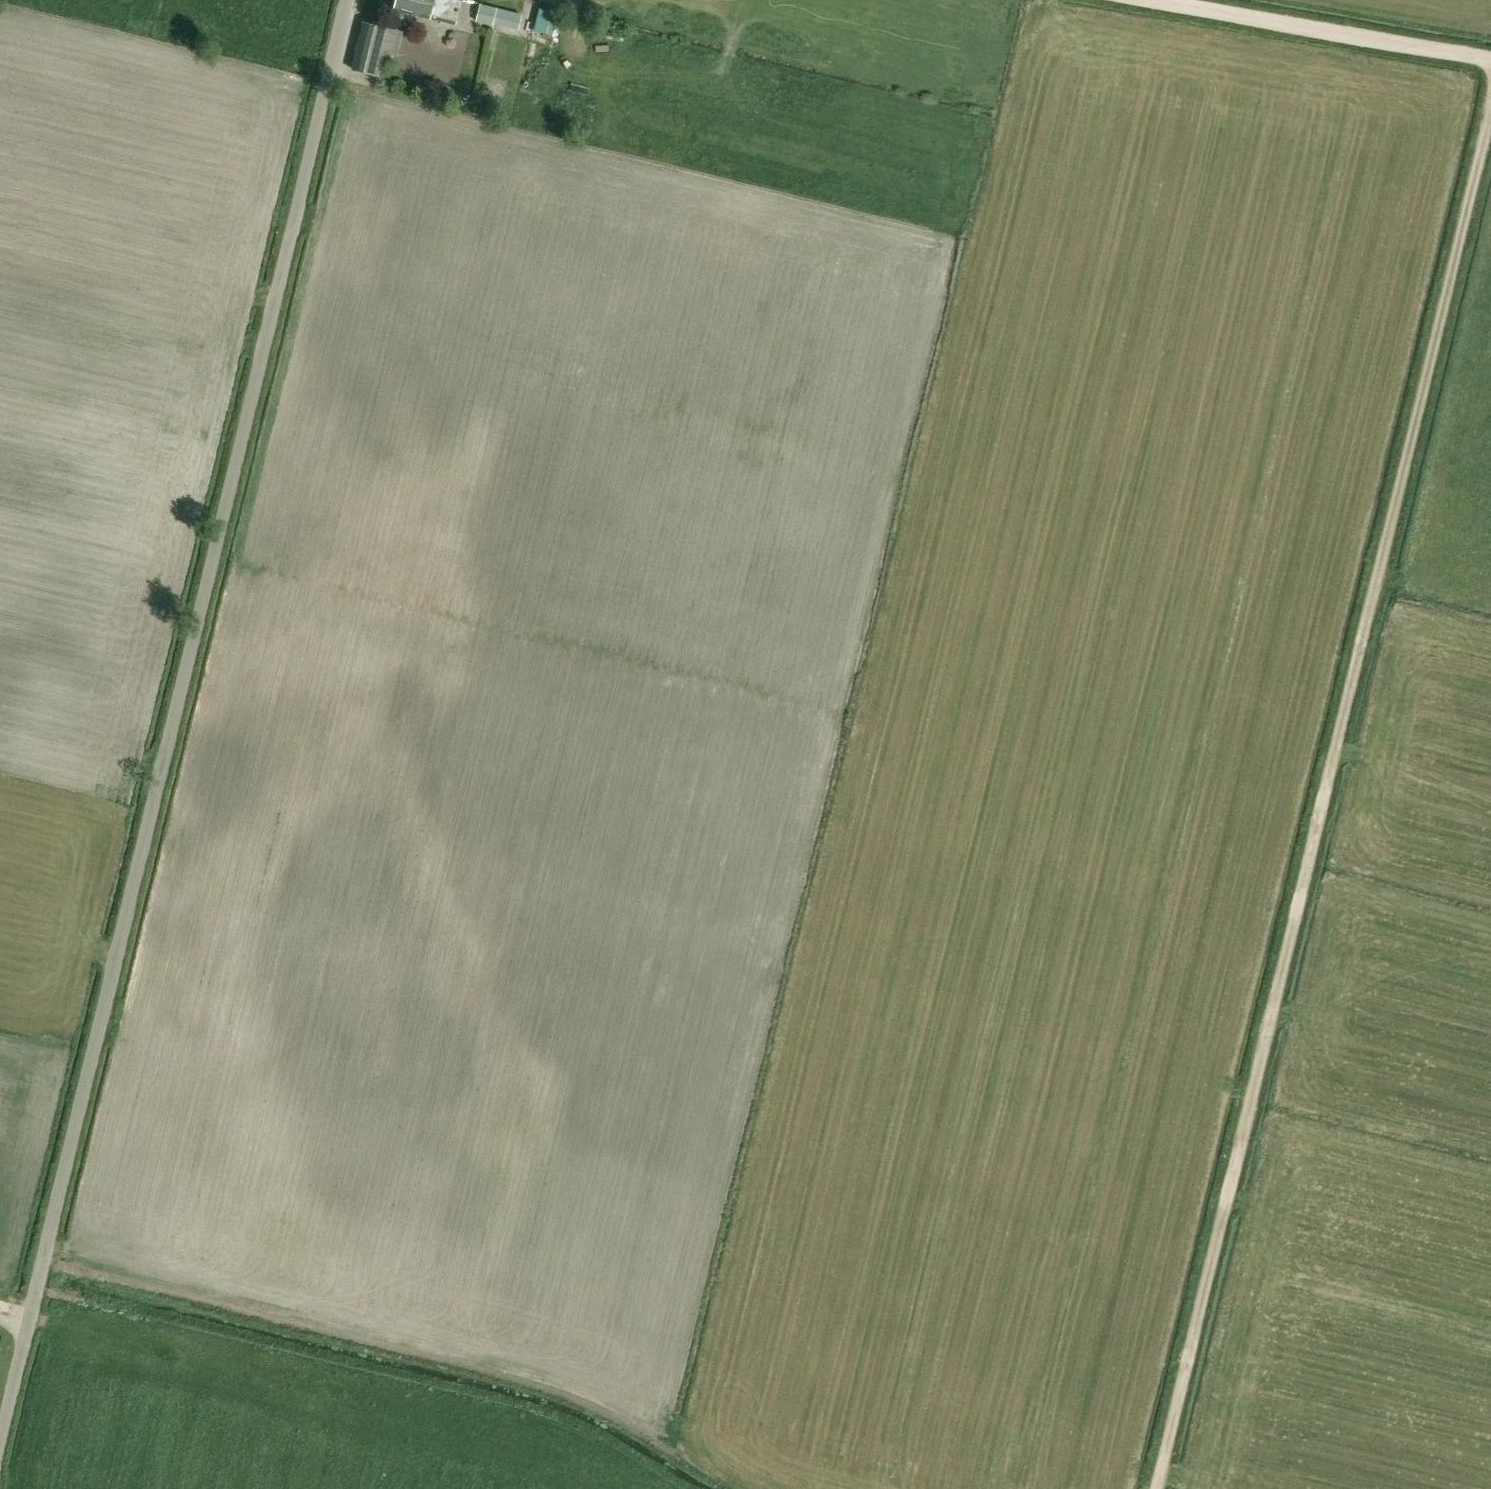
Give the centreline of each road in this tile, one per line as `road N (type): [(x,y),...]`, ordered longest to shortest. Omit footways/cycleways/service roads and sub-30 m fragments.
road 1 (unclassified): [(0,1443),(346,0)]
road 2 (track): [(1157,1488),(1490,97)]
road 3 (track): [(1490,57),(1186,0)]

